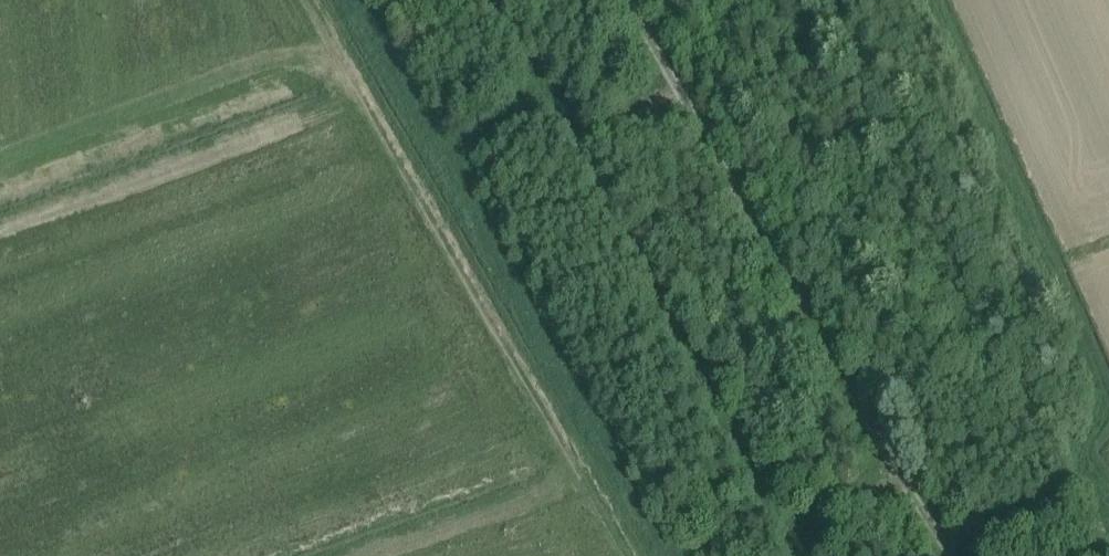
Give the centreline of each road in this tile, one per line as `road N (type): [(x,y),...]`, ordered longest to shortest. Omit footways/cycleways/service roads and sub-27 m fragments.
road 1 (track): [(308,0),(635,555)]

